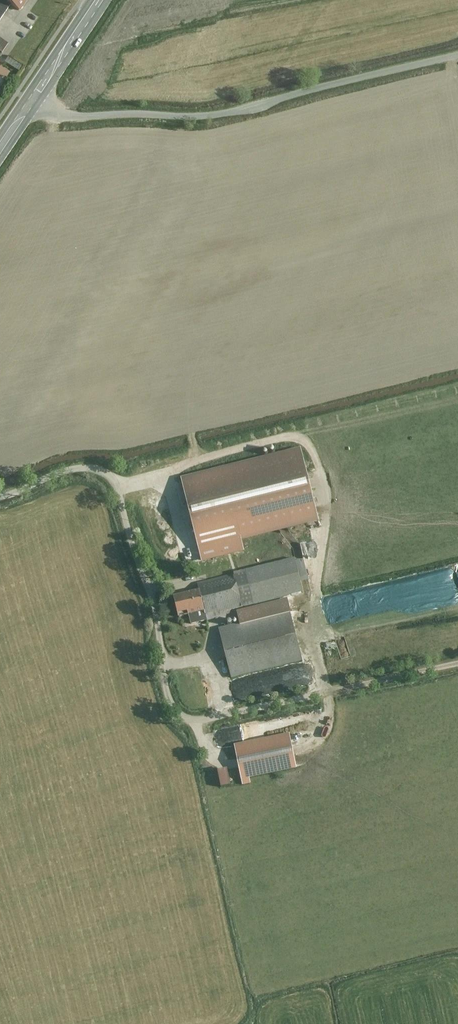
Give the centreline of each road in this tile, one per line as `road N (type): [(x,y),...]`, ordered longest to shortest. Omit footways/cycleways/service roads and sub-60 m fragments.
road 1 (unclassified): [(0,495),(85,466),(119,485),(159,628),(166,694),(191,720),(457,663)]
road 2 (residential): [(35,99),(69,118),(203,116),(457,58)]

